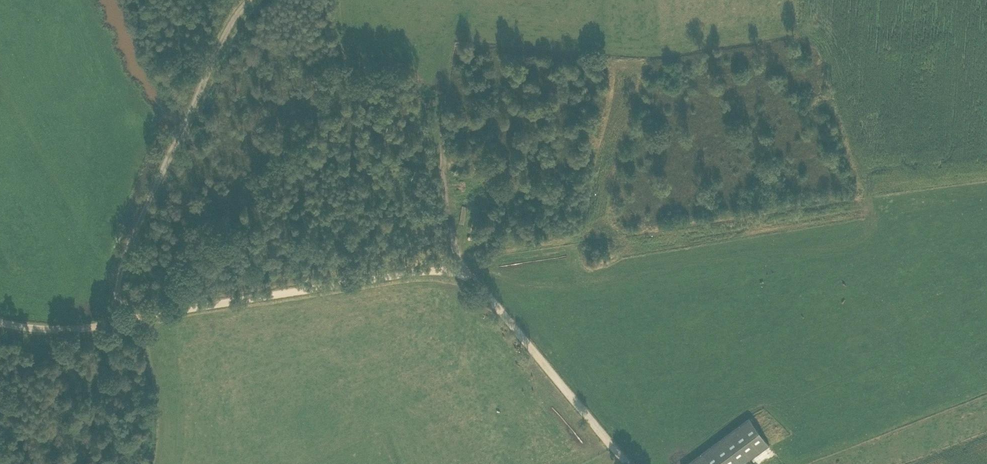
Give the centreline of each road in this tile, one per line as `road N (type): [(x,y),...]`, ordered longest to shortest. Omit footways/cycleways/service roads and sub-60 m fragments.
road 1 (track): [(631,463),(477,280),(460,271),(423,269),(94,326),(0,320)]
road 2 (track): [(116,322),(141,214),(223,33),(255,0)]

